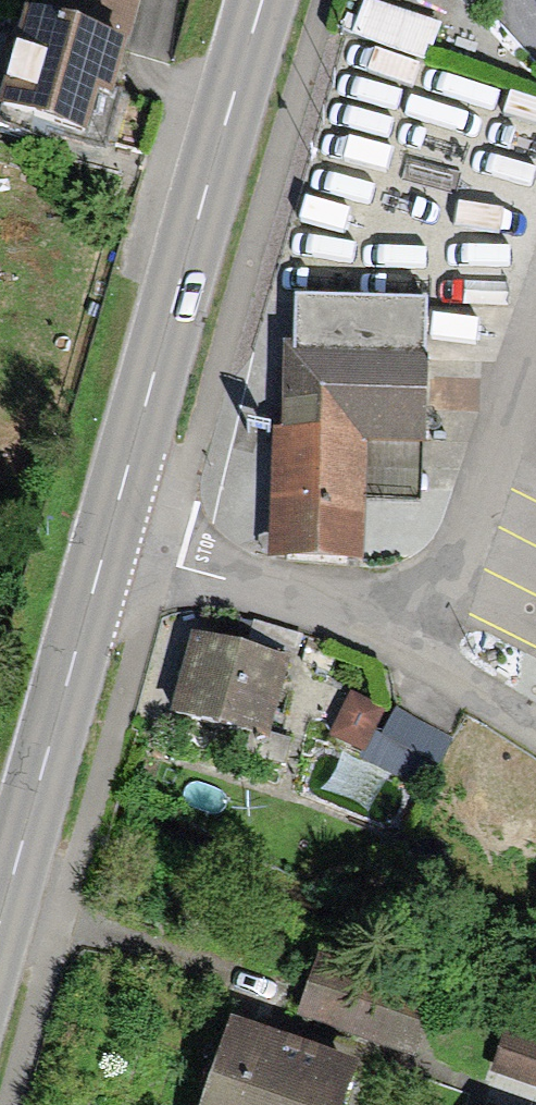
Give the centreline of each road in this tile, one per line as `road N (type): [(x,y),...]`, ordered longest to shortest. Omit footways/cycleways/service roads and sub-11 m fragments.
road 1 (primary): [(104,545),(260,0)]
road 2 (track): [(18,1104),(159,560)]
road 3 (primary): [(0,909),(104,545)]
road 4 (residential): [(412,657),(535,311)]
road 5 (residential): [(104,545),(412,657)]
road 6 (residential): [(412,657),(535,729)]

